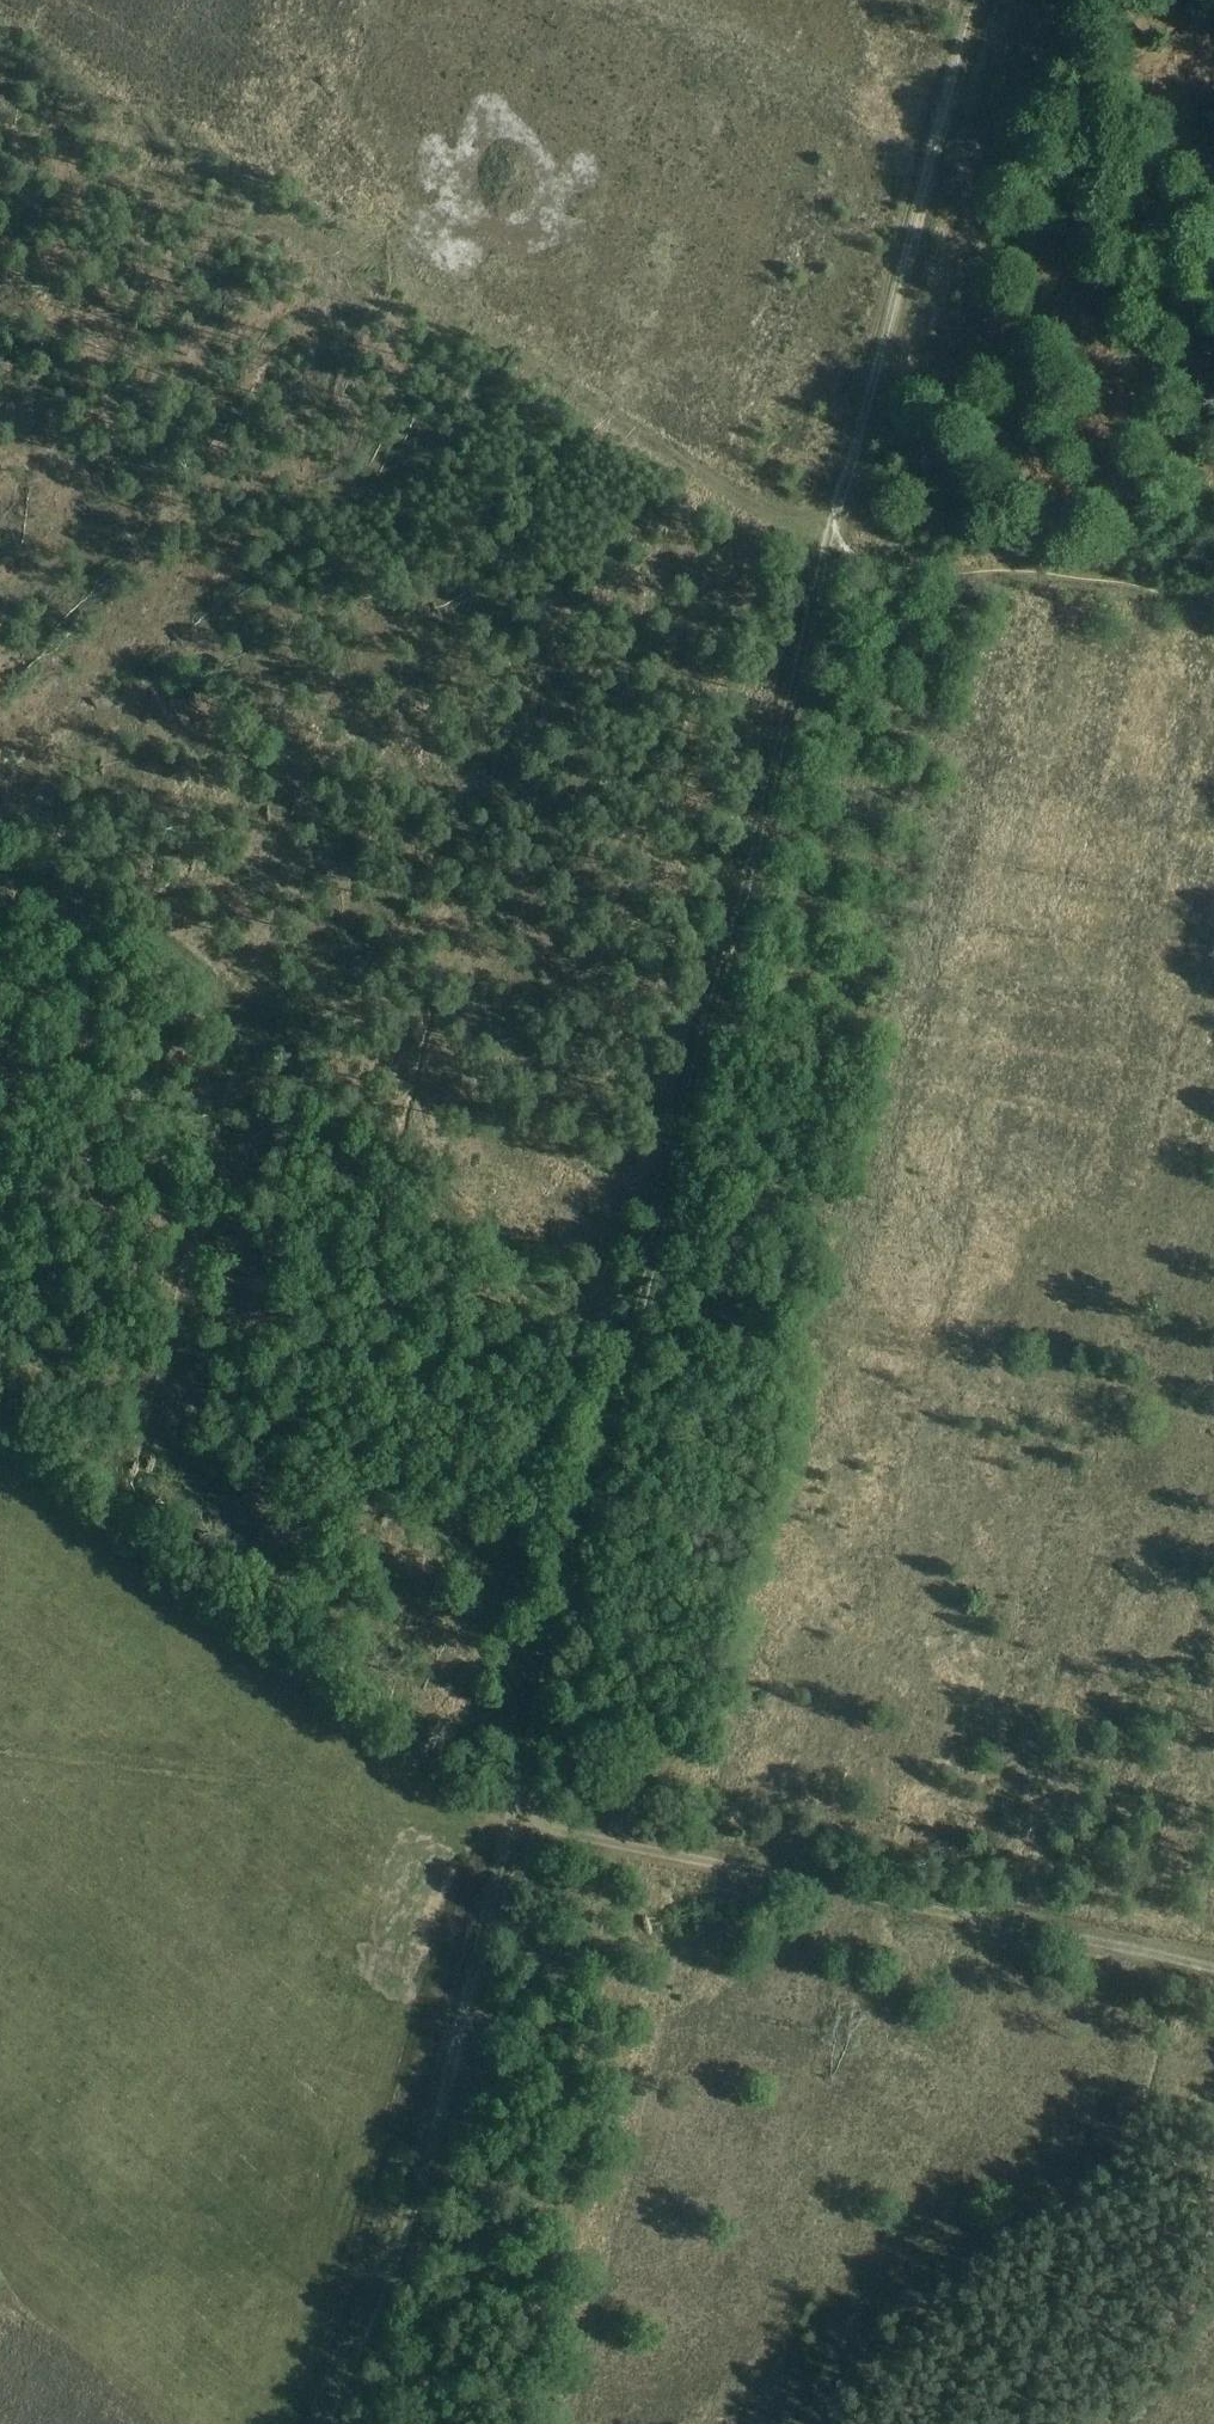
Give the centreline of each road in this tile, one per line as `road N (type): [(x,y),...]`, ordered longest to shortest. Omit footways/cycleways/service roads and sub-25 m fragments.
road 1 (track): [(320,2423),(432,2149),(650,1283)]
road 2 (track): [(831,551),(650,1283)]
road 3 (track): [(1213,1964),(554,1827),(518,1809)]
road 4 (track): [(974,0),(831,551)]
road 5 (track): [(831,551),(1213,604)]

